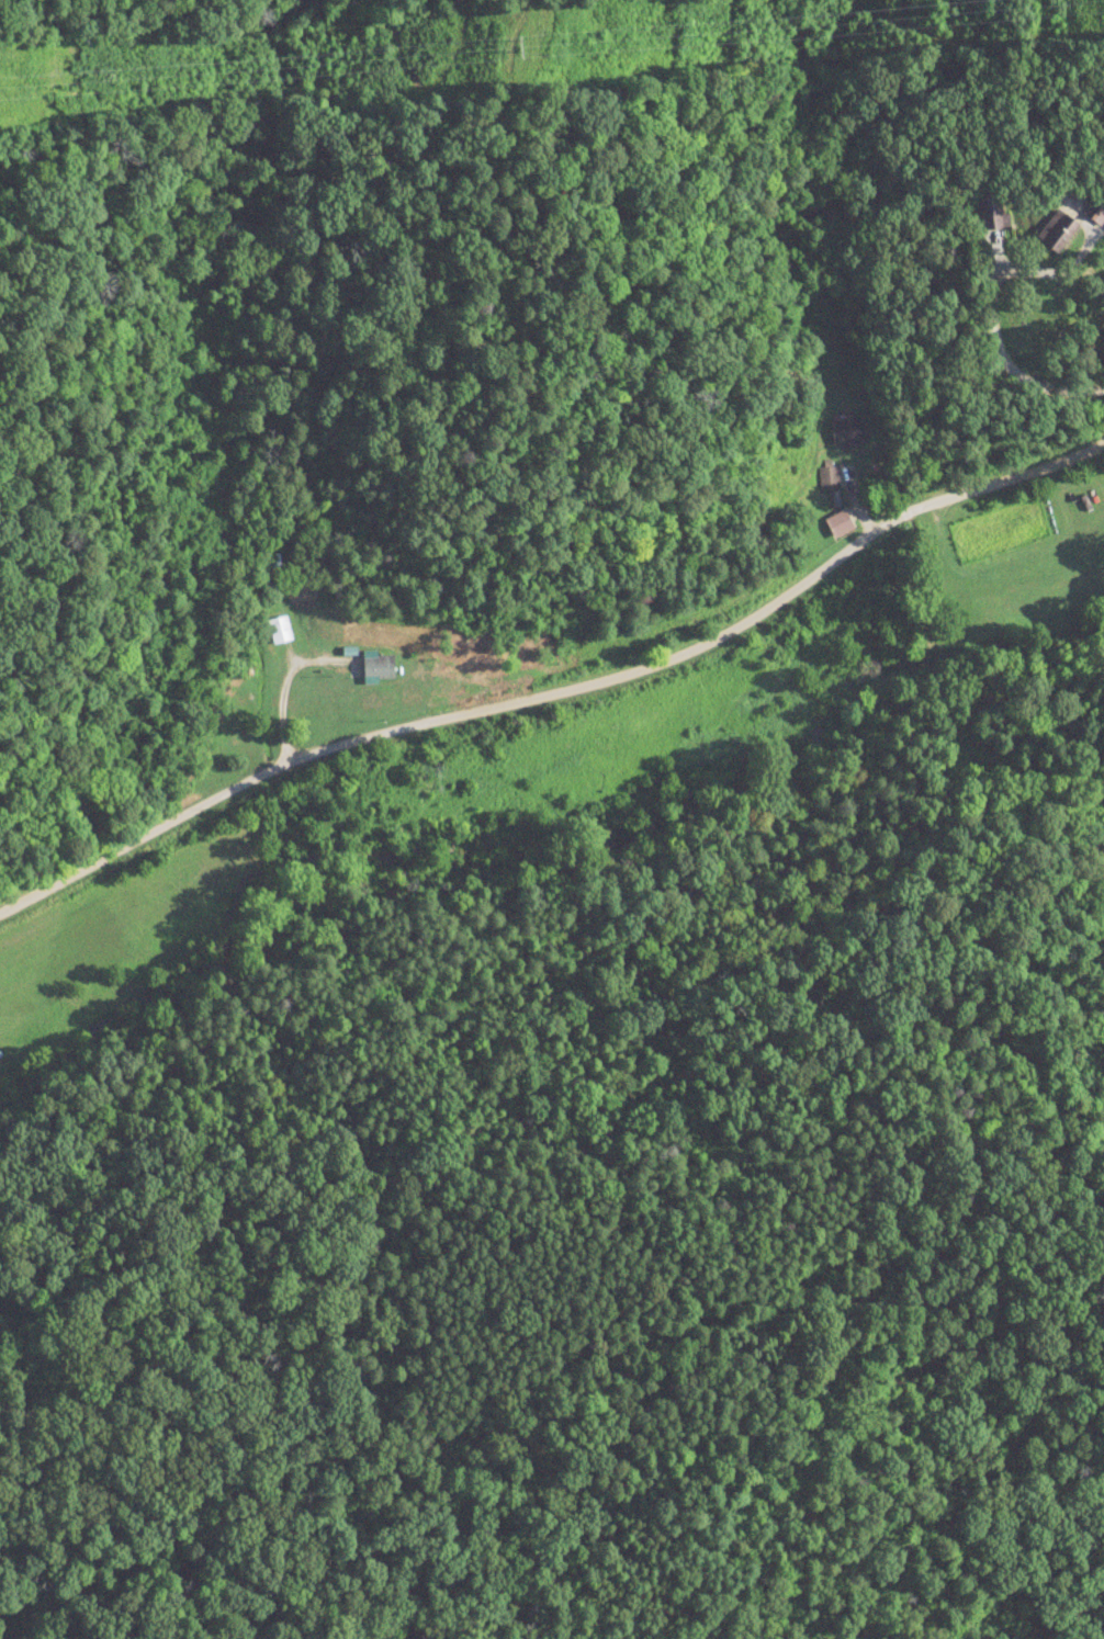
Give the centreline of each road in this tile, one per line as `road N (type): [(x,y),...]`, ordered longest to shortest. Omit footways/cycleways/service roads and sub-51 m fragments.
road 1 (residential): [(1103,448),(903,521),(687,672),(398,714),(194,775),(0,895)]

